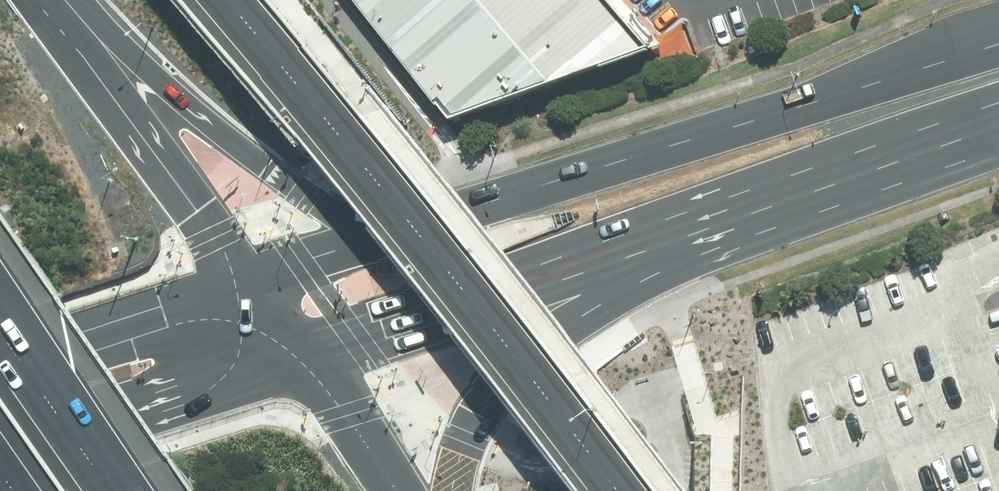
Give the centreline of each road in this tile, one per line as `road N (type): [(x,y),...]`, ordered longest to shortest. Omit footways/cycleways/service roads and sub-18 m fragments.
road 1 (primary): [(377,228),(998,38)]
road 2 (primary): [(744,218),(307,356)]
road 3 (motorway): [(744,218),(547,339),(490,401),(453,490)]
road 4 (motorway): [(54,0),(175,112),(262,177),(377,228)]
road 5 (motorway): [(46,0),(240,275)]
road 6 (primary): [(307,356),(0,459)]
road 7 (primary): [(998,128),(744,218)]
road 8 (primary): [(0,357),(240,275)]
road 9 (motorway): [(0,333),(107,490)]
road 10 (motorway): [(307,356),(400,490)]
road 11 (primary): [(240,275),(377,228)]

